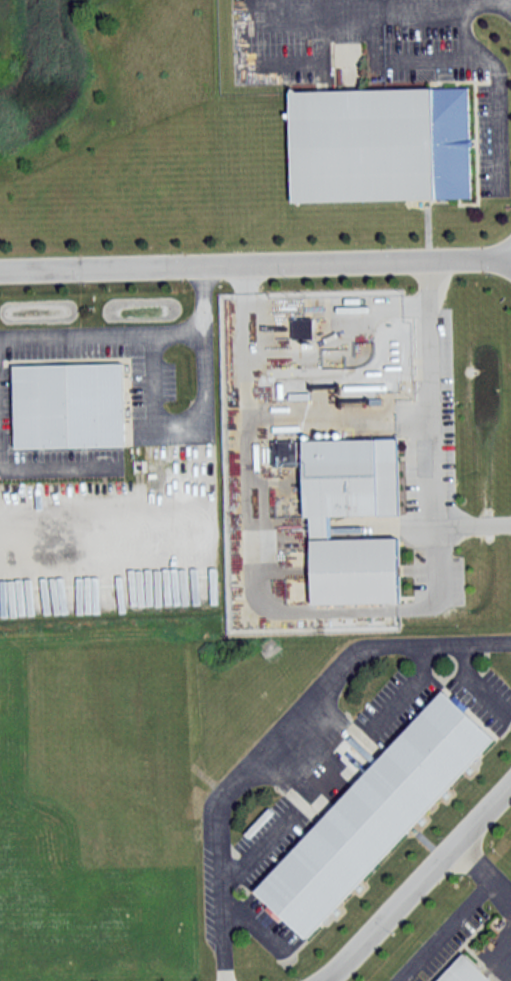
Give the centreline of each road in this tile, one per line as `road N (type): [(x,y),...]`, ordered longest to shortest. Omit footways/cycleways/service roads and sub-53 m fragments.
road 1 (residential): [(510,260),(0,272)]
road 2 (residential): [(326,980),(510,790)]

